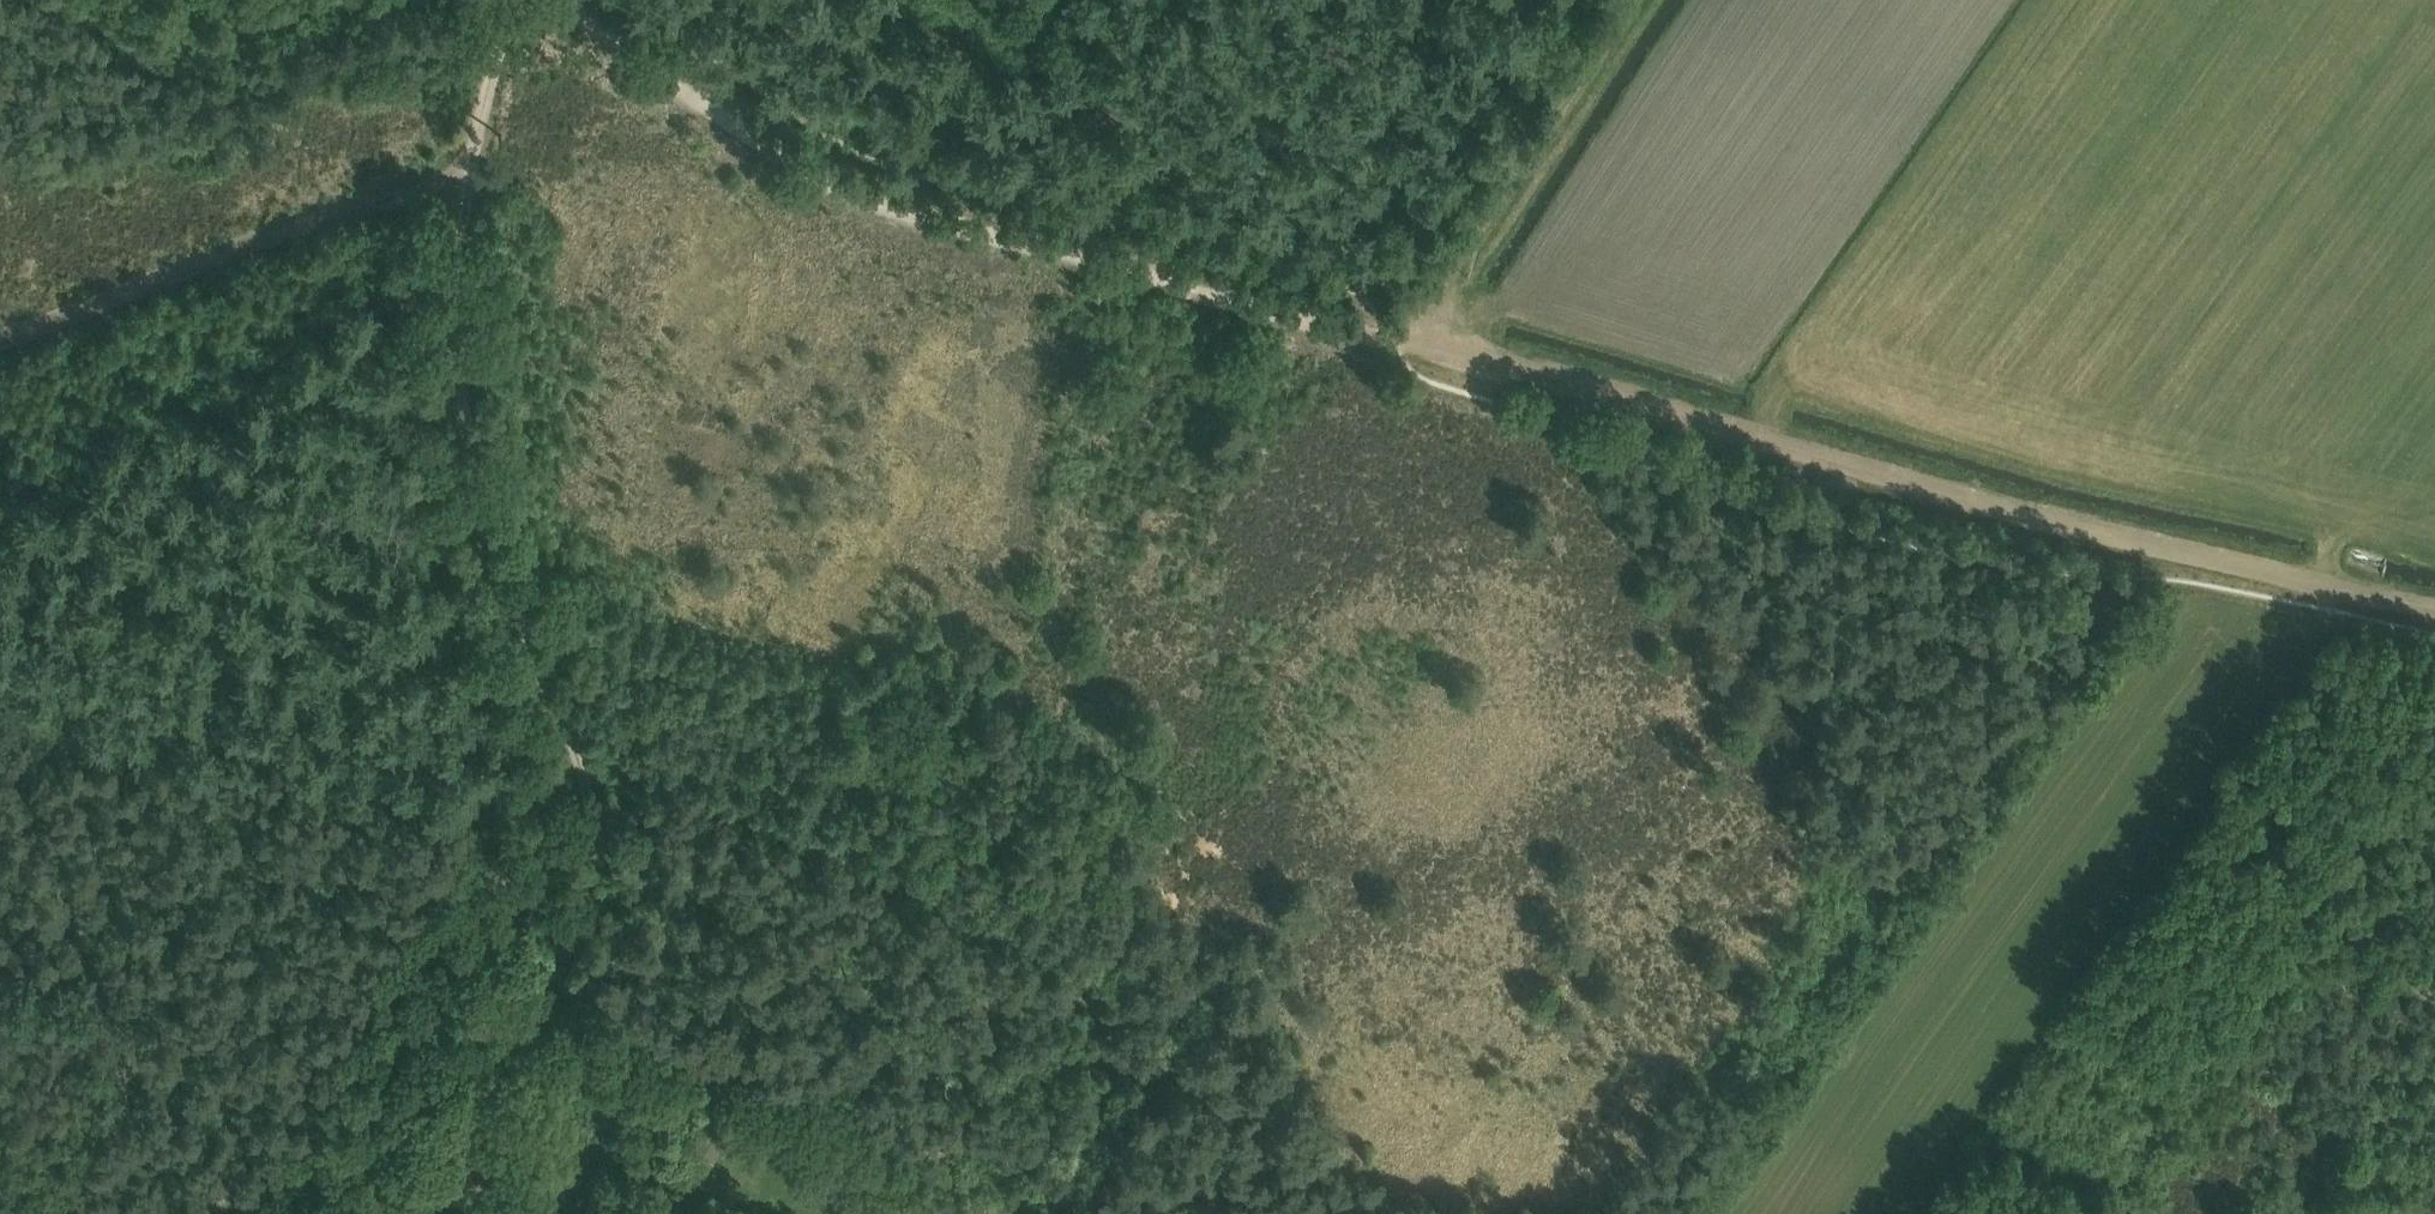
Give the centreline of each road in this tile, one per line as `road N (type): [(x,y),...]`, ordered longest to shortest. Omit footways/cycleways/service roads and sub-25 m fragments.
road 1 (track): [(554,0),(737,130),(870,203),(1008,244),(2434,602)]
road 2 (track): [(511,0),(485,78),(454,254),(470,512),(508,612),(575,746),(592,815),(583,874),(415,1213)]
road 3 (track): [(0,315),(464,173)]
road 4 (track): [(1644,0),(1421,344)]

